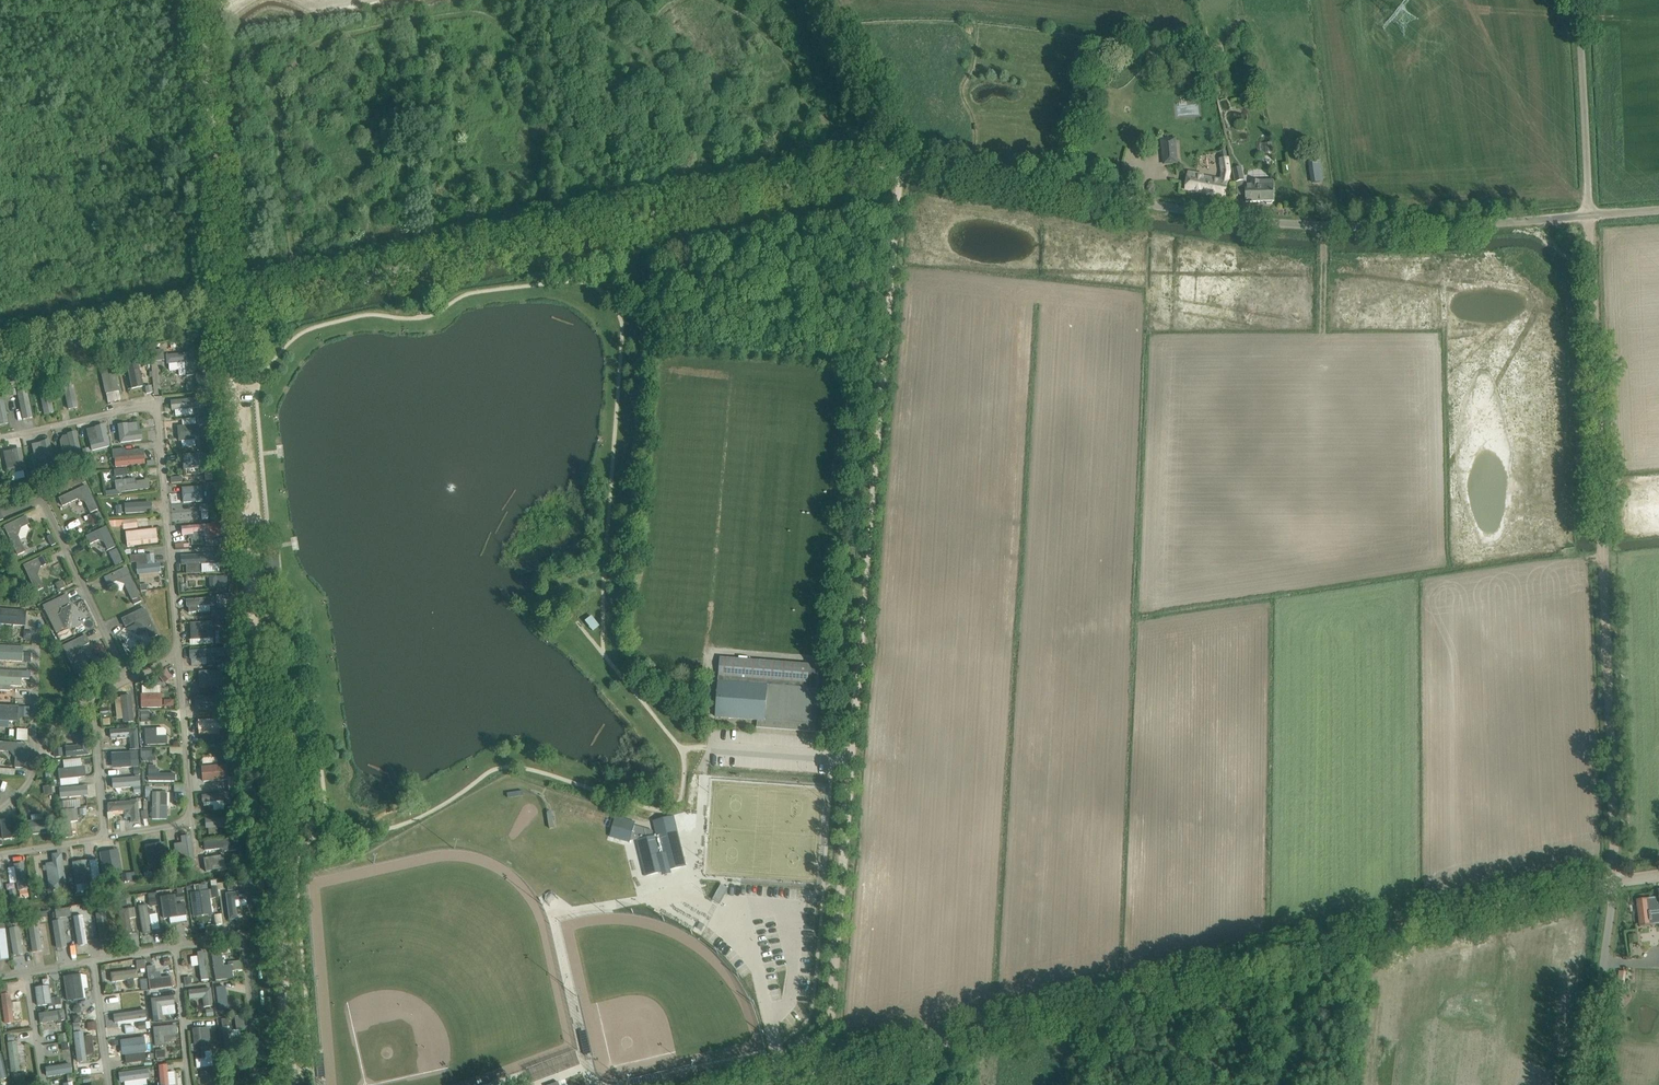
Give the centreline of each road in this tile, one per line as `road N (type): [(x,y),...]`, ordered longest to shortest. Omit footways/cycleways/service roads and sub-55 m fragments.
road 1 (unclassified): [(1589,216),(1430,227),(1298,224),(888,165),(0,357)]
road 2 (track): [(200,0),(290,1084)]
road 3 (unclassified): [(826,1072),(1611,883)]
road 4 (track): [(852,758),(899,165),(817,0)]
road 5 (track): [(1611,883),(1589,216)]
road 6 (unclassified): [(826,1072),(852,758)]
road 7 (unclassified): [(1589,216),(1577,0)]
road 8 (unclassified): [(1584,1084),(1611,883)]

